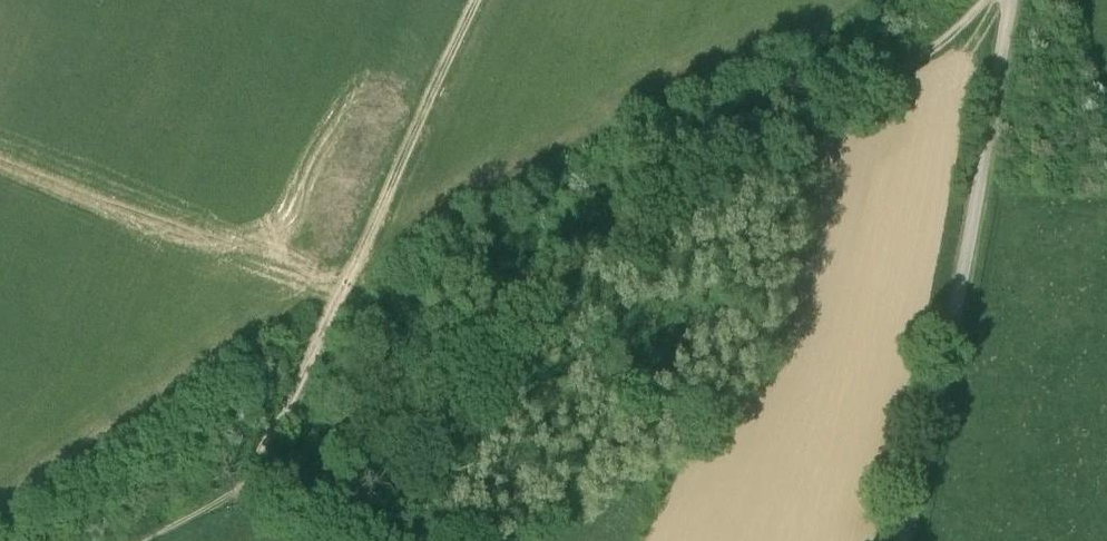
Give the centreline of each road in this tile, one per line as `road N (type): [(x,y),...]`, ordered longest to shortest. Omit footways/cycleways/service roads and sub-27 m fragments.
road 1 (track): [(244,484),(355,411),(567,247),(835,112),(903,70),(988,0)]
road 2 (unclassified): [(1009,0),(953,321),(900,540)]
road 3 (track): [(244,484),(346,283),(474,0)]

